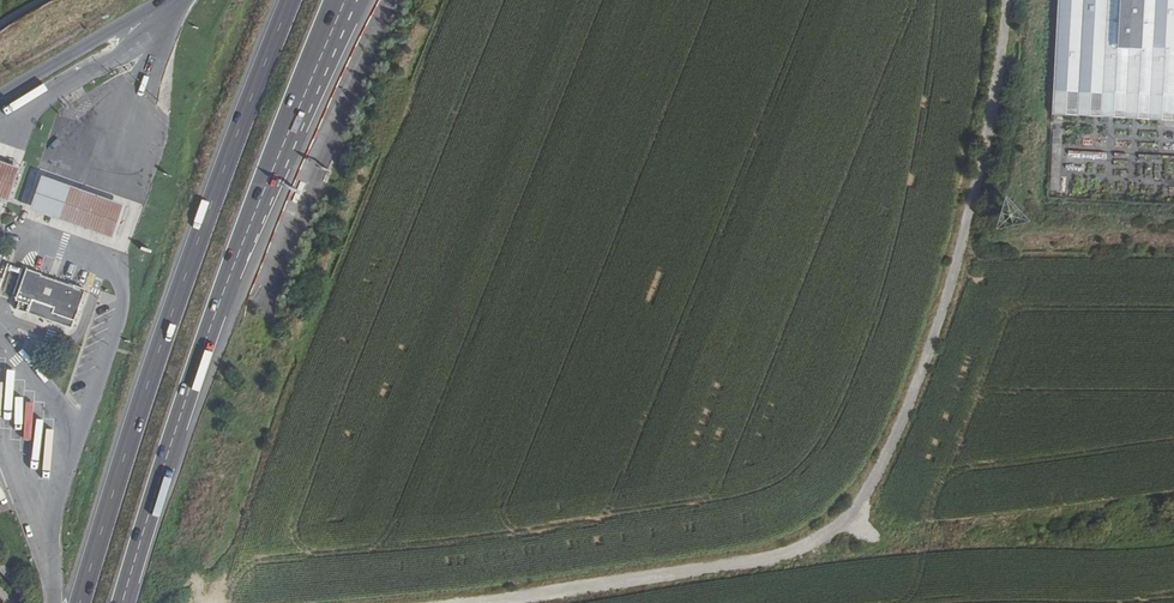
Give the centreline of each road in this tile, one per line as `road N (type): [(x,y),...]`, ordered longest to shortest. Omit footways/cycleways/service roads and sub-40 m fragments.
road 1 (track): [(468,602),(741,563),(829,539),(884,458),(950,289),(984,154),(1007,0)]
road 2 (trunk): [(123,602),(219,309),(347,0)]
road 3 (trunk): [(291,0),(177,295),(78,602)]
road 4 (secondary): [(160,2),(0,96)]

